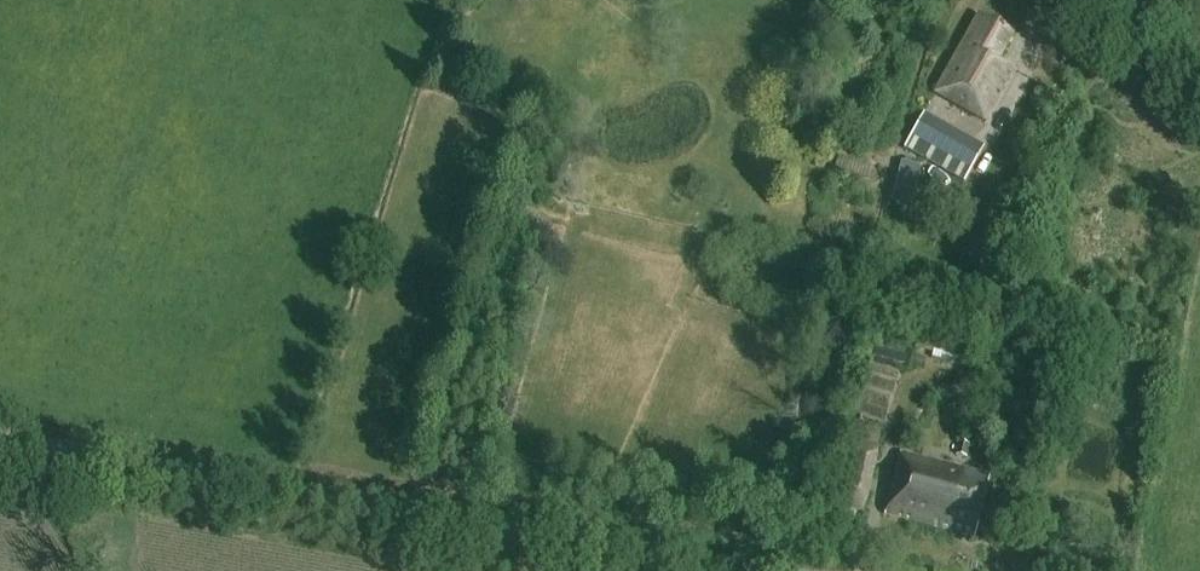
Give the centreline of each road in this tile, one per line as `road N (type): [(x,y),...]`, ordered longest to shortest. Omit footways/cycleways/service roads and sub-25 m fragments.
road 1 (track): [(747,562),(0,434)]
road 2 (tertiary): [(1199,84),(1075,0)]

